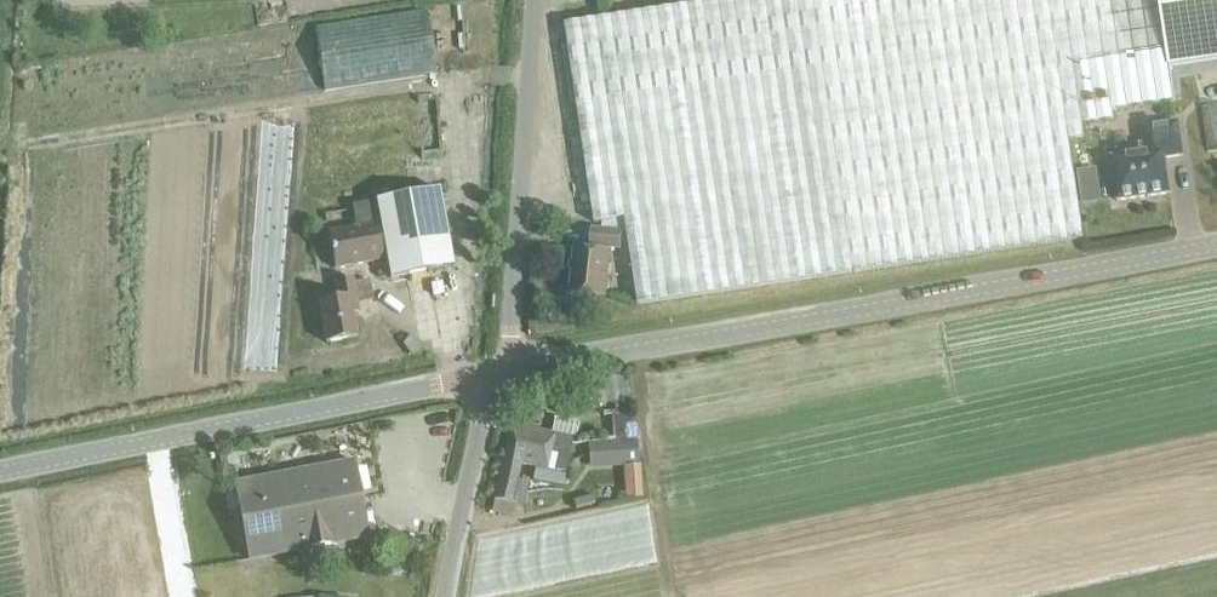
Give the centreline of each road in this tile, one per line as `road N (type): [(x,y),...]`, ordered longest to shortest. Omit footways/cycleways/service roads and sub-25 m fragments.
road 1 (unclassified): [(501,375),(1216,243)]
road 2 (unclassified): [(0,474),(501,375)]
road 3 (unclassified): [(501,375),(511,334),(532,0)]
road 4 (unclassified): [(446,596),(501,375)]

